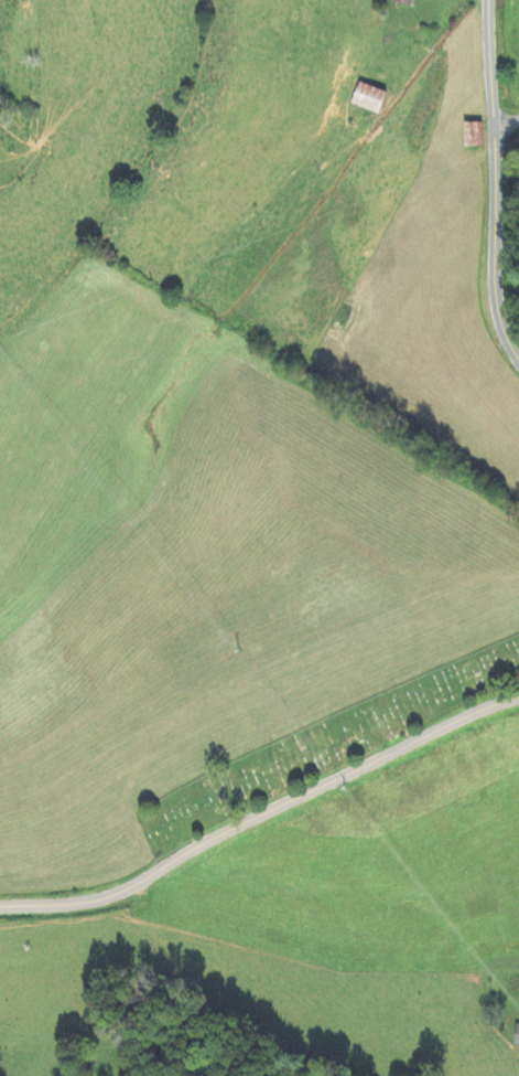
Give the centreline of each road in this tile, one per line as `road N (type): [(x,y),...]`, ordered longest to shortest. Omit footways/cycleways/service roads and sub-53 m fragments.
road 1 (tertiary): [(518,698),(113,895),(0,904)]
road 2 (tertiary): [(518,362),(491,323),(488,0)]

